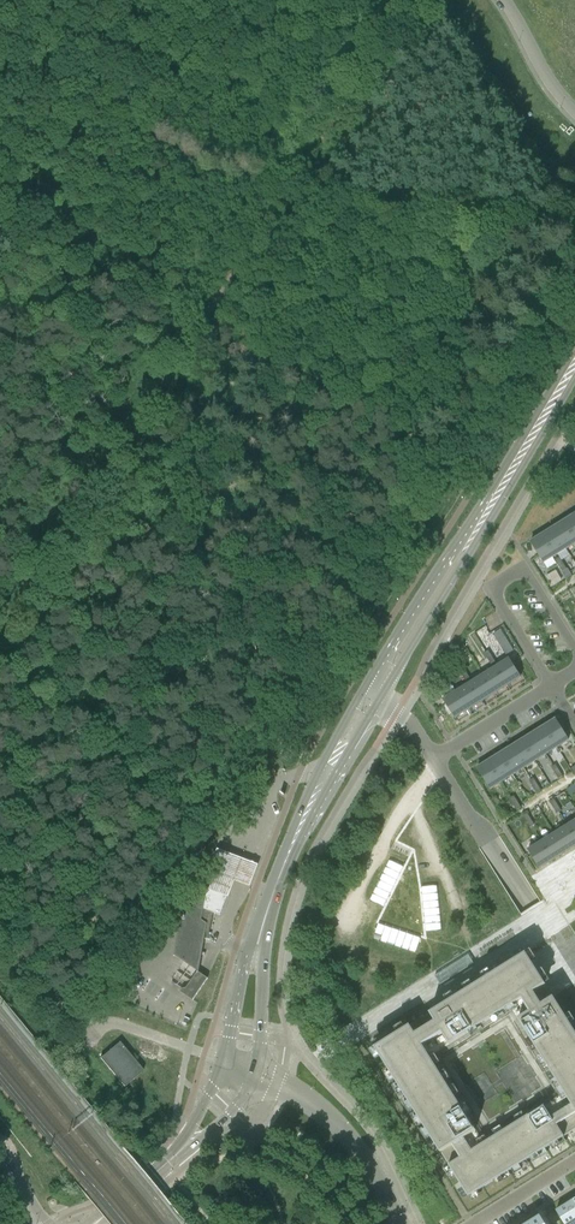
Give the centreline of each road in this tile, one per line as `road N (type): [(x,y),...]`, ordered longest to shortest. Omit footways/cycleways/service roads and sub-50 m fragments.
road 1 (track): [(0,619),(299,170)]
road 2 (residential): [(574,647),(525,565),(489,587),(550,687)]
road 3 (residential): [(381,701),(409,723),(432,758),(550,687)]
road 4 (tertiary): [(399,1223),(339,1126),(301,1096),(254,1074)]
road 5 (tertiary): [(479,526),(450,554),(363,689)]
road 6 (tertiary): [(381,701),(479,526)]
road 7 (tertiary): [(479,526),(574,363)]
road 8 (tertiary): [(363,689),(317,773),(288,854)]
road 9 (tertiary): [(288,854),(381,701)]
road 10 (tertiary): [(254,1074),(263,922)]
road 11 (tertiary): [(263,922),(248,954),(223,1061)]
road 12 (residential): [(473,1223),(574,1160)]

